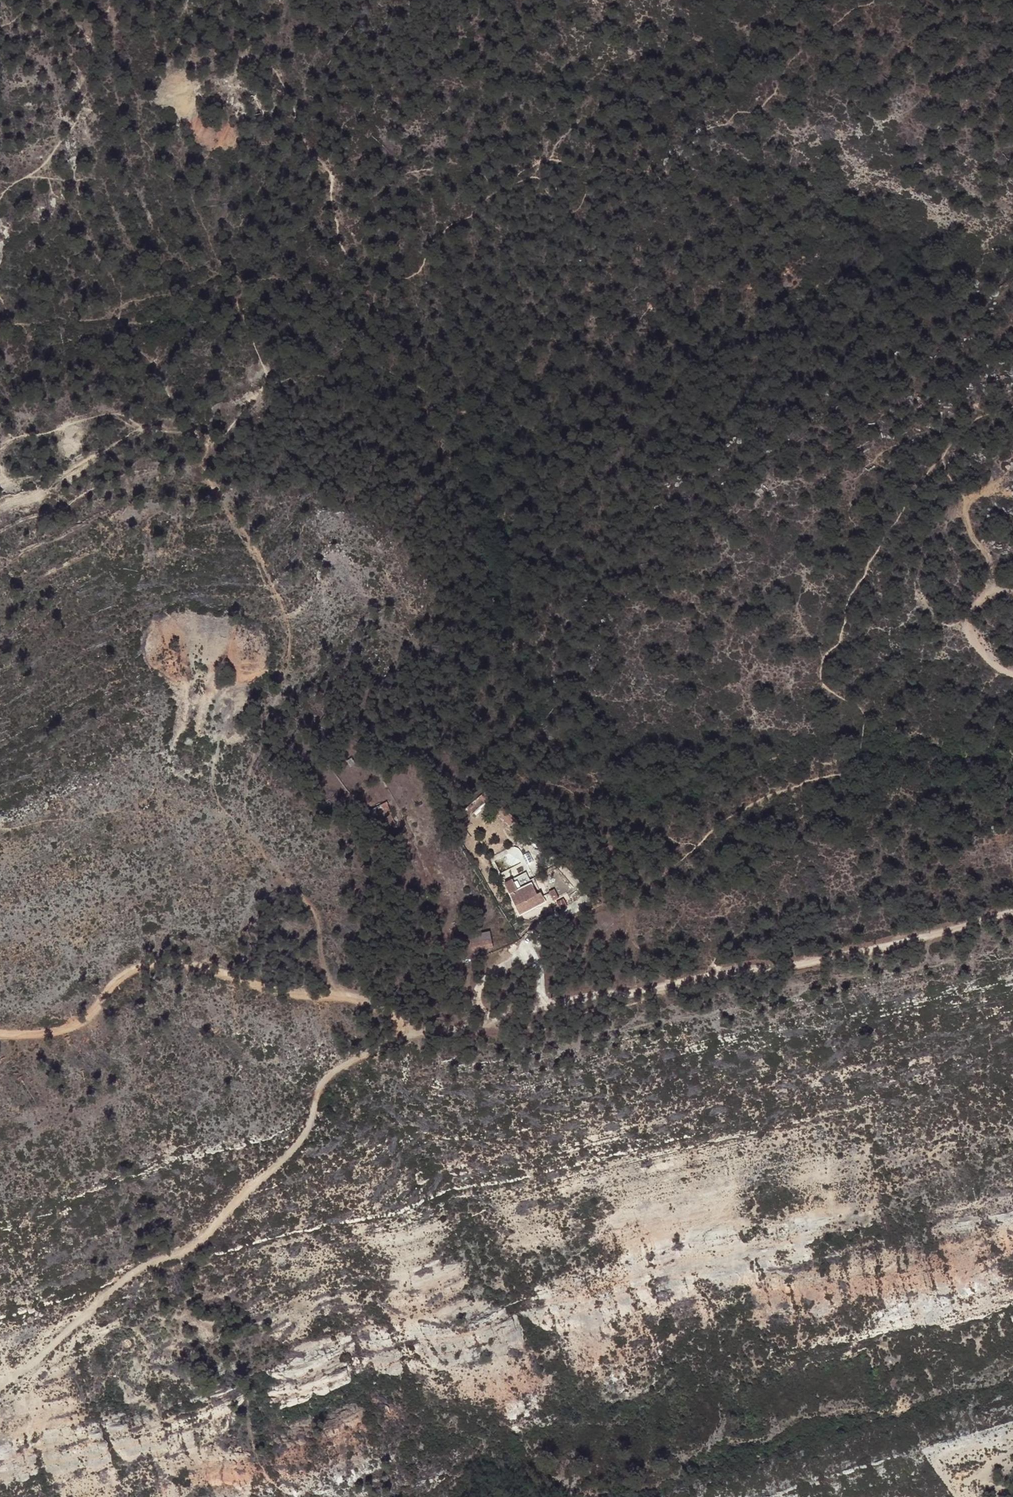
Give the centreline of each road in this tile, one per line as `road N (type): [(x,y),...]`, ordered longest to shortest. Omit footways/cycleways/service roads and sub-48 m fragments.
road 1 (track): [(478,1023),(392,1039),(332,1071),(309,1120),(267,1178),(106,1296),(0,1387)]
road 2 (track): [(0,1034),(70,1031),(129,970),(180,961),(267,991),(402,1002),(478,1023)]
road 3 (track): [(1012,593),(996,584),(980,593),(970,615),(973,646),(1012,674)]

